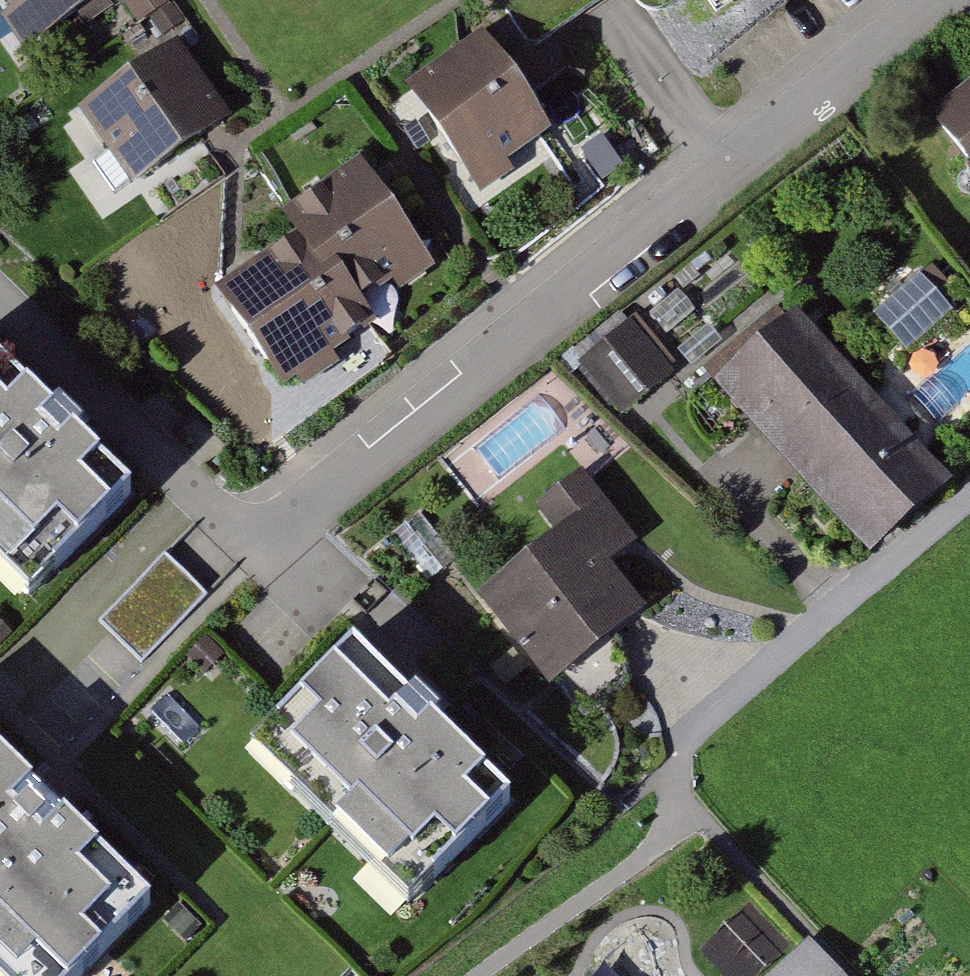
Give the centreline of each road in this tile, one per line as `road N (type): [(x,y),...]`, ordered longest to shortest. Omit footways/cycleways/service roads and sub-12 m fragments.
road 1 (residential): [(941,0),(282,528),(253,534),(0,297)]

